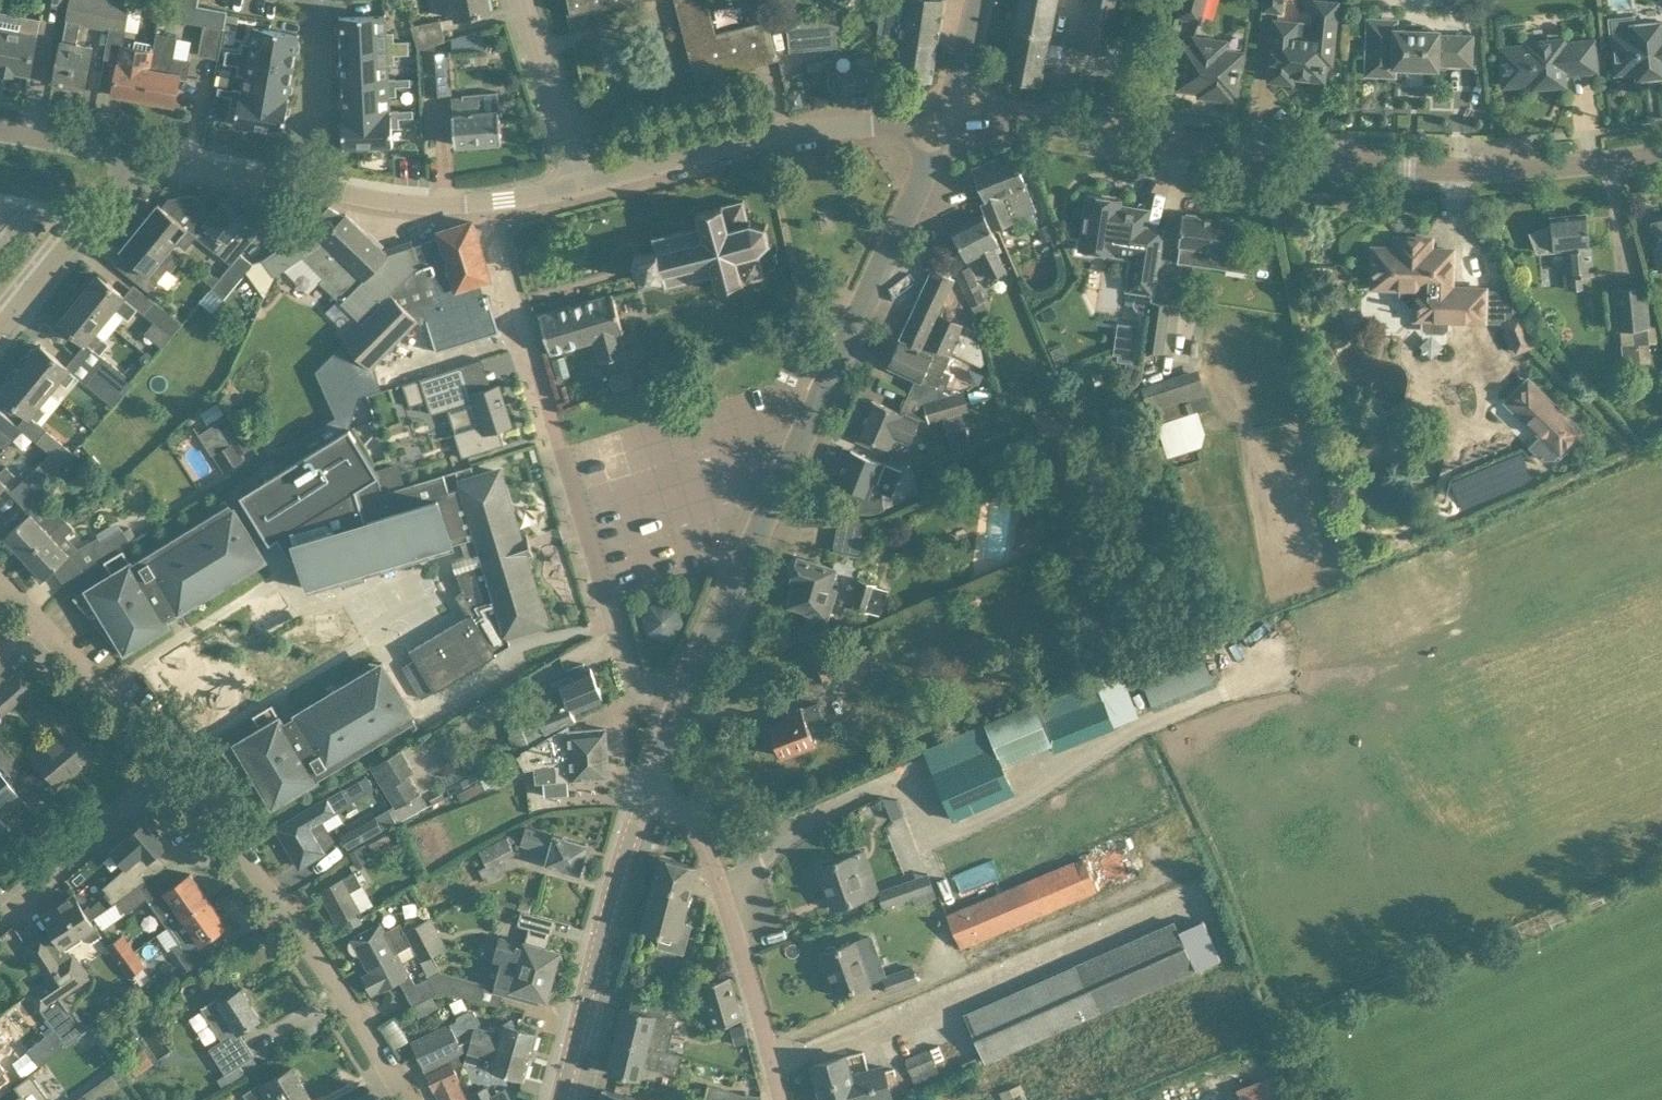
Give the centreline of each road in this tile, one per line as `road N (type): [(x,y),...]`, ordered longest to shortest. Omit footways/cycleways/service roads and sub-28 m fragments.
road 1 (tertiary): [(939,126),(978,114),(1451,170),(1661,153)]
road 2 (tertiary): [(679,702),(939,126)]
road 3 (residential): [(405,1099),(302,942),(168,771)]
road 4 (residential): [(679,702),(629,675),(536,378)]
road 5 (unclassified): [(579,180),(787,131),(872,122),(939,126)]
road 6 (residential): [(644,797),(687,815),(714,869),(776,1099)]
road 7 (tertiary): [(559,1099),(644,797)]
road 8 (residential): [(168,771),(0,587)]
road 9 (residential): [(0,327),(140,154)]
road 10 (residential): [(0,912),(168,771)]
road 11 (residential): [(579,180),(522,0)]
road 12 (residential): [(489,201),(422,204),(305,181)]
road 13 (residential): [(305,181),(315,0)]
road 14 (residential): [(305,181),(140,154)]
road 15 (residential): [(530,352),(489,201)]
road 16 (residential): [(140,154),(0,129)]
road 17 (residential): [(939,126),(974,0)]

